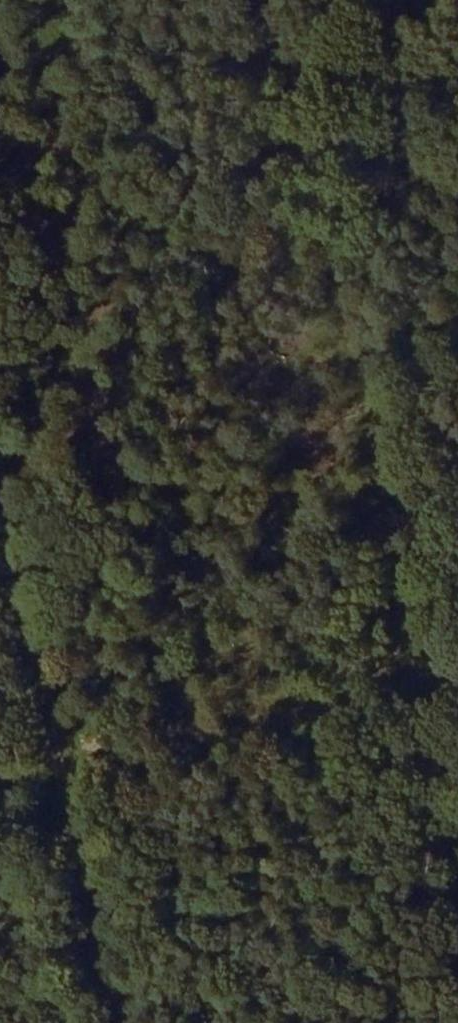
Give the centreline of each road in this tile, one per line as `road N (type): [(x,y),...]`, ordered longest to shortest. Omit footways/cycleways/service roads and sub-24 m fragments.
road 1 (track): [(457,788),(292,0)]
road 2 (track): [(0,424),(141,1022)]

